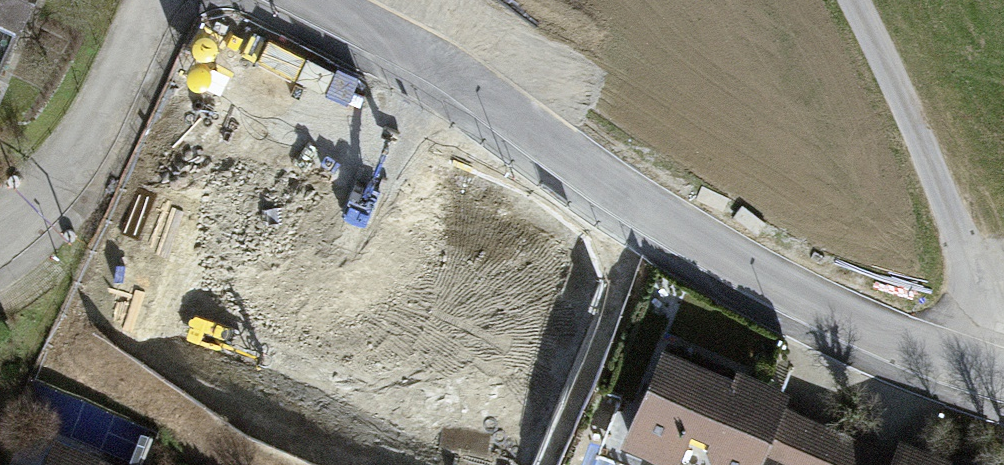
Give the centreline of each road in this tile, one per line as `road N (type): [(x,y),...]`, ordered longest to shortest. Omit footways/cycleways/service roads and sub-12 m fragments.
road 1 (residential): [(314,0),(414,52),(643,208),(825,313),(966,364)]
road 2 (residential): [(966,364),(974,284),(929,163),(849,0)]
road 3 (residential): [(154,0),(44,198),(0,228)]

